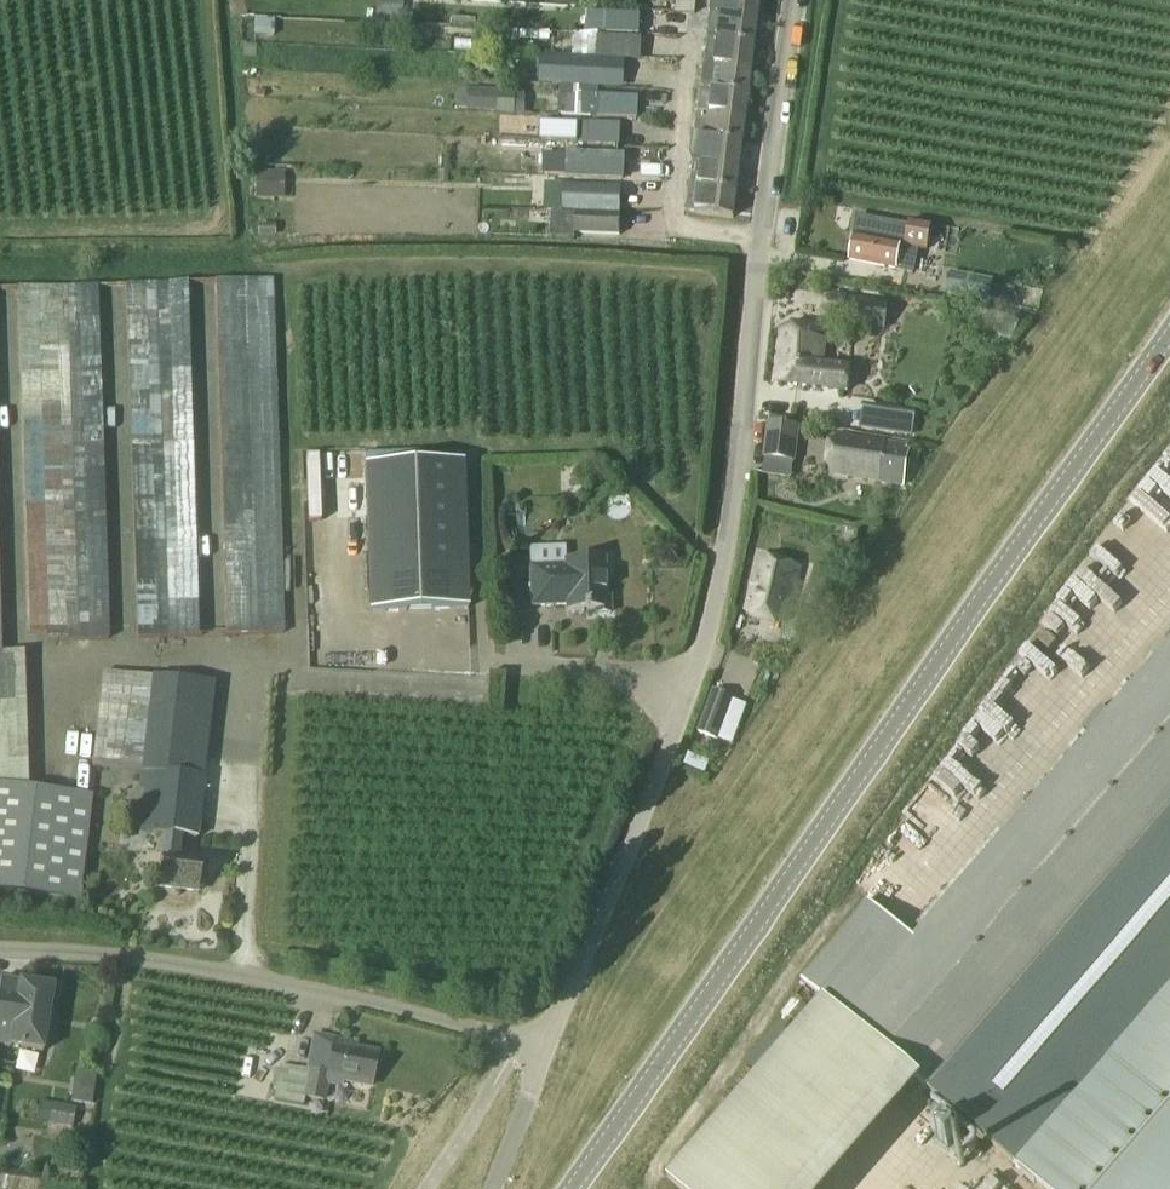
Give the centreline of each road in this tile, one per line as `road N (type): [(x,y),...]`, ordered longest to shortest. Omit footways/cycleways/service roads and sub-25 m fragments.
road 1 (unclassified): [(546,1036),(701,677),(720,579),(785,0)]
road 2 (tertiary): [(592,1188),(1169,345)]
road 3 (unclassified): [(546,1036),(130,956),(0,949)]
road 4 (unclassified): [(499,1188),(546,1036)]

